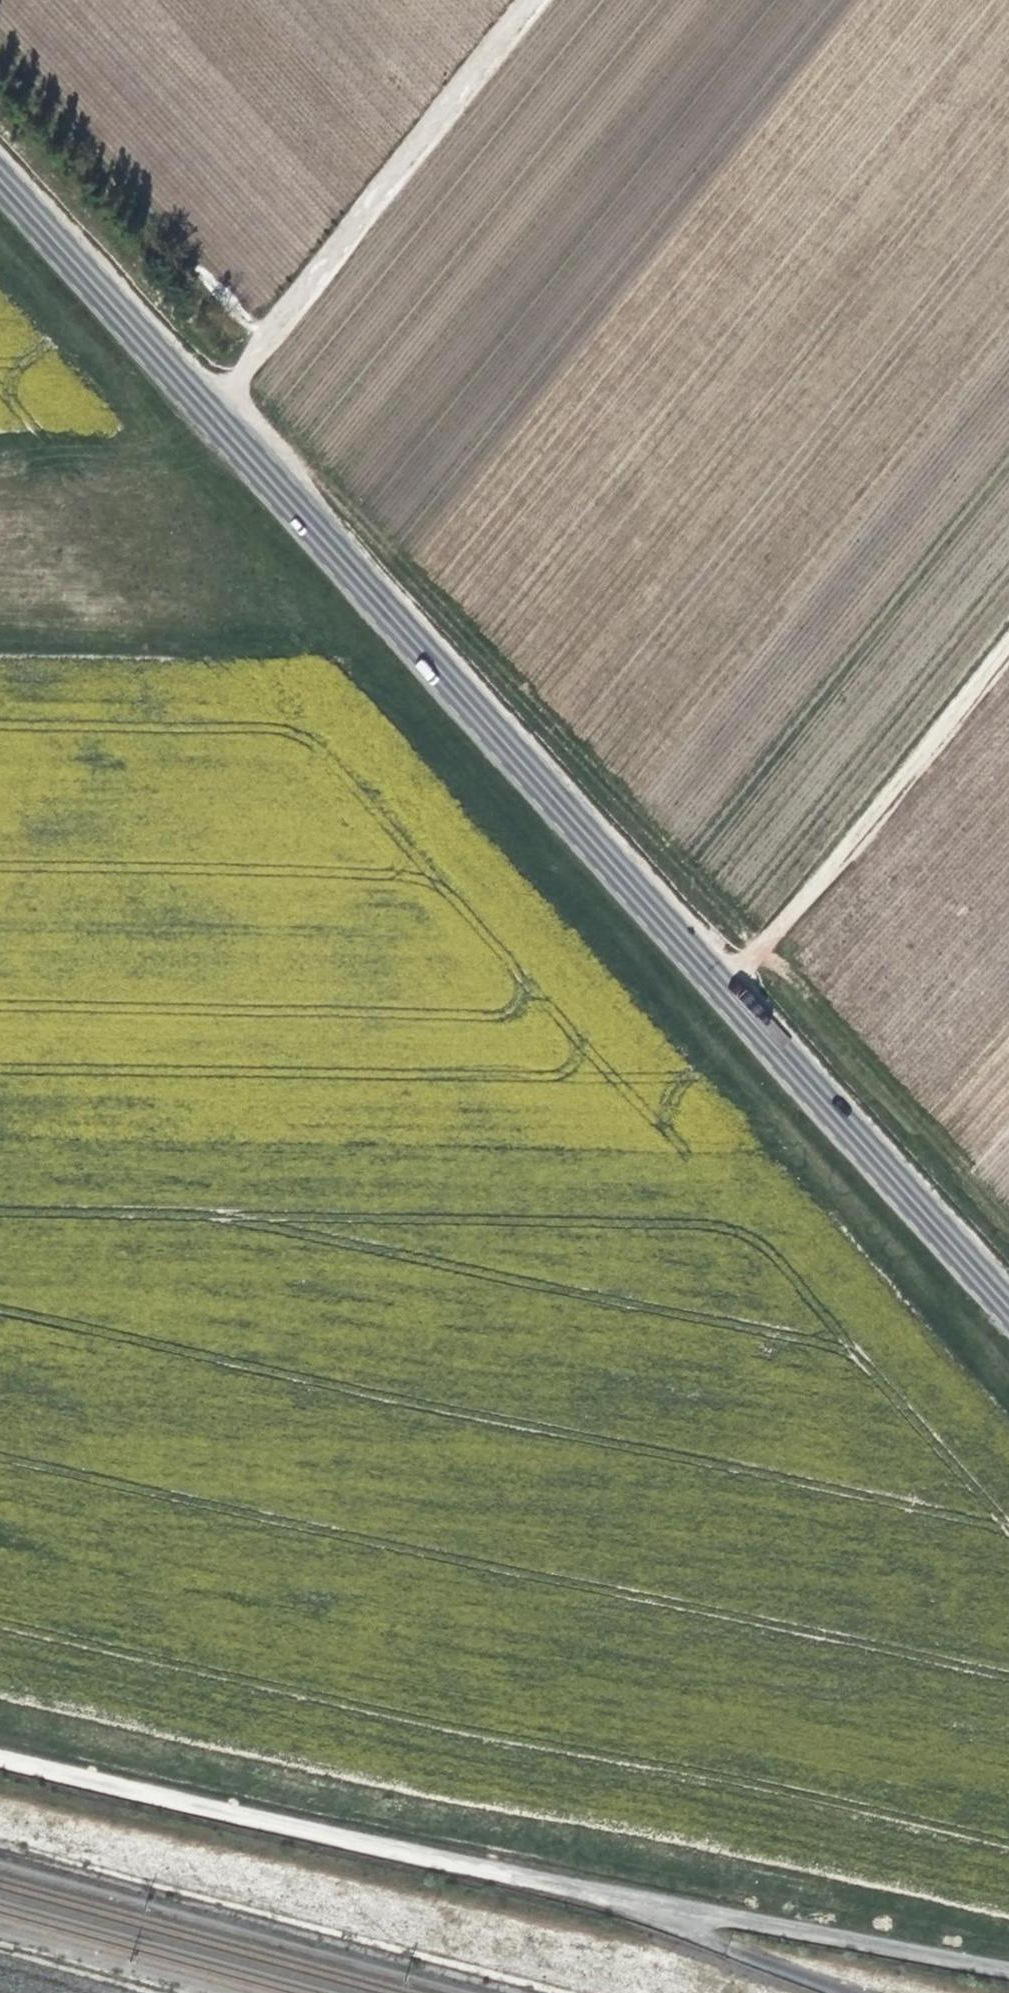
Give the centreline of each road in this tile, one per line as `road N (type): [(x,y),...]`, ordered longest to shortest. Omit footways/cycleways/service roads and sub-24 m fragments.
road 1 (secondary): [(0,186),(1008,1312)]
road 2 (unclassified): [(1008,1975),(647,1911),(0,1759)]
road 3 (track): [(537,0),(206,416)]
road 4 (track): [(1008,641),(725,991)]

